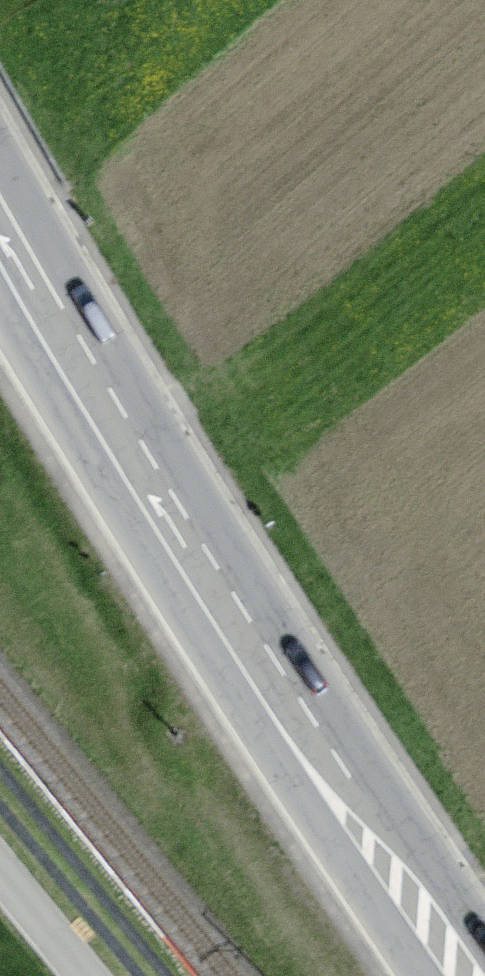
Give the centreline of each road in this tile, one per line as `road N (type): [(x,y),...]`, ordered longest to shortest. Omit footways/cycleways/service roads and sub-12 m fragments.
road 1 (secondary): [(484,940),(188,486),(0,165)]
road 2 (secondary): [(0,305),(123,515),(421,975)]
road 3 (unclassified): [(0,876),(83,975)]

